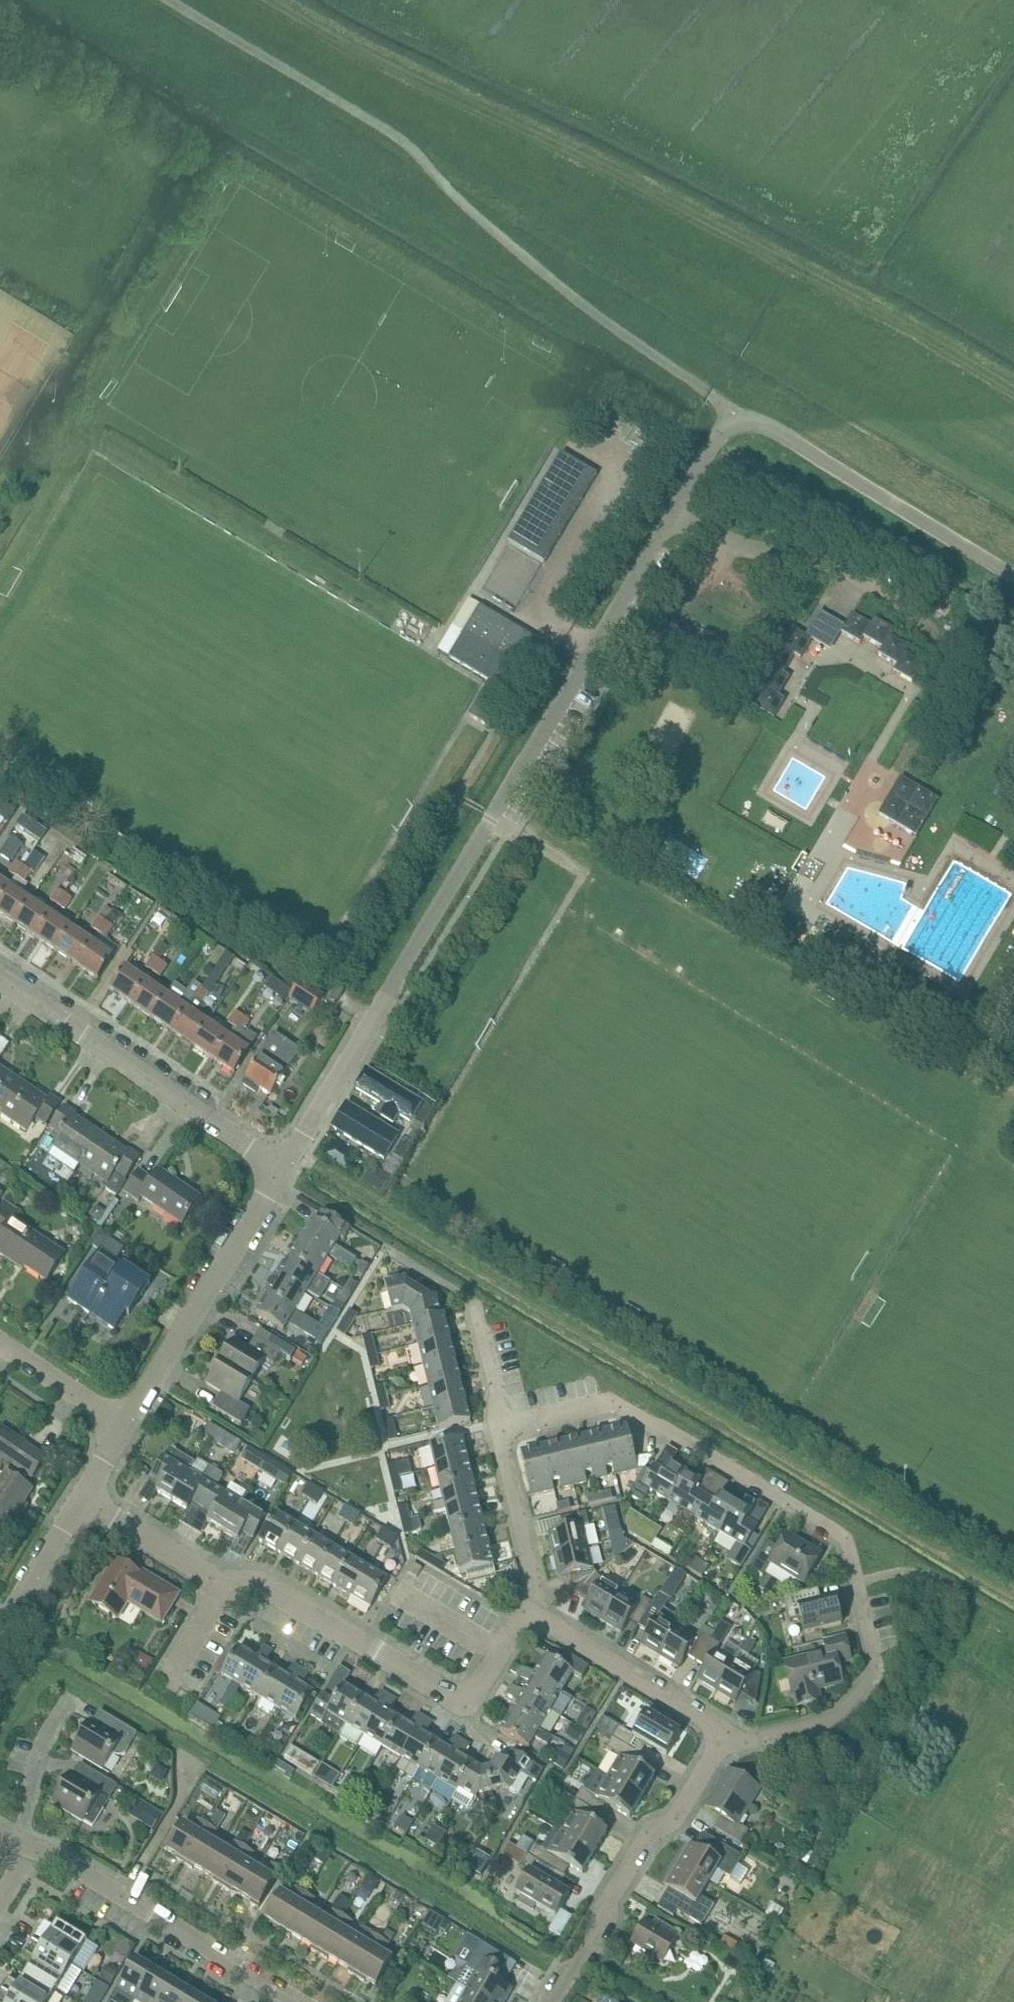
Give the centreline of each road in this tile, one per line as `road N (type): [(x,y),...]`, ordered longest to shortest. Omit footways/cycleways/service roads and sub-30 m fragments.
road 1 (track): [(260,0),(1013,406)]
road 2 (unclassified): [(285,1167),(675,511)]
road 3 (residential): [(746,1742),(846,1713),(880,1675),(847,1536),(610,1401),(501,1428)]
road 4 (unclassified): [(1013,576),(769,428),(739,425),(715,443),(675,511)]
road 5 (residential): [(526,1612),(476,1692),(451,1696),(263,1580),(224,1584)]
road 6 (residential): [(285,1167),(0,977)]
road 7 (residential): [(549,2001),(606,1922),(605,1905),(650,1830),(678,1818),(726,1732)]
road 8 (unclassified): [(126,1427),(285,1167)]
road 9 (residential): [(290,2001),(34,1847)]
road 10 (residential): [(526,1612),(726,1732)]
road 11 (residential): [(526,1612),(535,1594),(501,1428)]
road 12 (residential): [(224,1584),(83,1500)]
road 13 (unclassified): [(0,1639),(83,1500)]
road 14 (residential): [(16,1843),(38,1747),(71,1696)]
road 15 (residential): [(126,1427),(0,1342)]
road 16 (residential): [(501,1428),(475,1307)]

